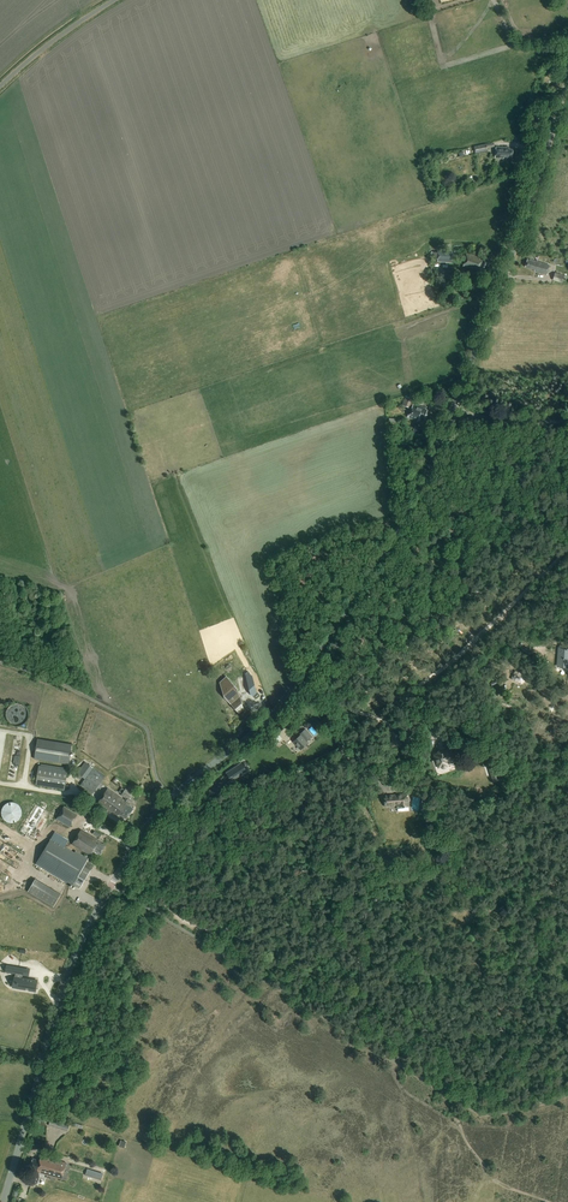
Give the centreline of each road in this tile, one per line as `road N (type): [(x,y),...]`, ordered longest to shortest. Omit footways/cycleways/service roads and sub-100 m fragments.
road 1 (tertiary): [(4,1201),(72,964),(116,879),(171,798),(281,705),(416,502),(519,237),(567,79)]
road 2 (track): [(168,822),(342,749),(484,632),(567,549)]
road 3 (track): [(498,1181),(469,1147),(441,1076),(188,921)]
road 4 (unclassified): [(0,87),(115,0)]

